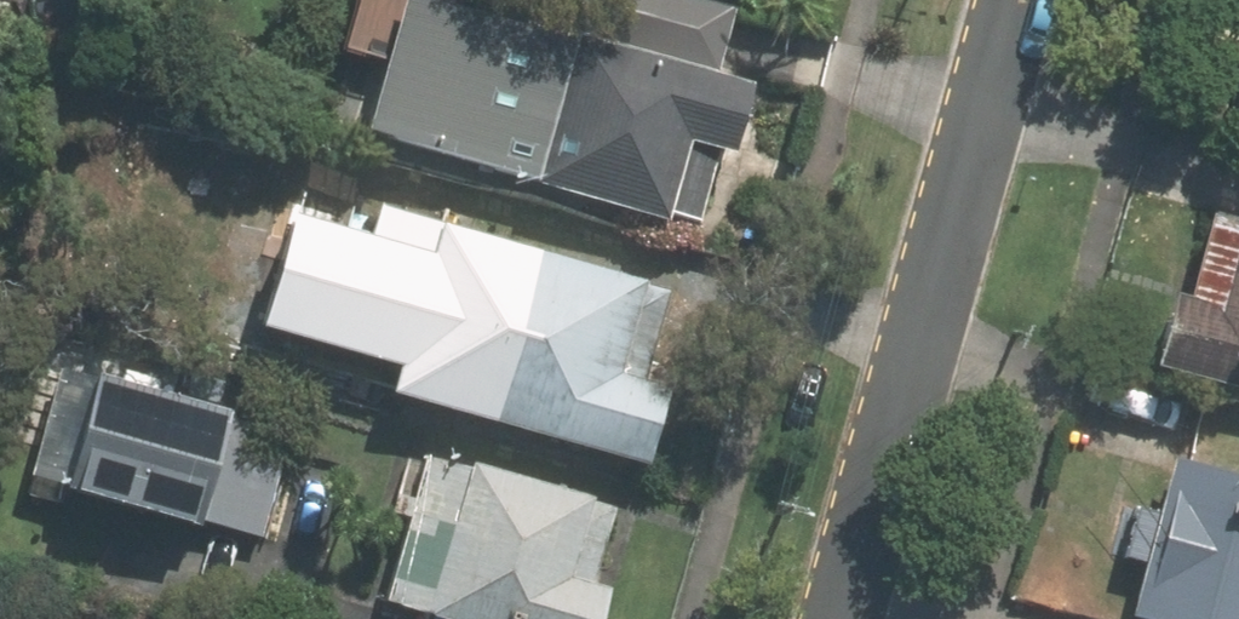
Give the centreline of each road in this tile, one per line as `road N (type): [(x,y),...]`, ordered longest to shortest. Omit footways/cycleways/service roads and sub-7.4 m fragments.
road 1 (residential): [(845,618),(1016,0)]

